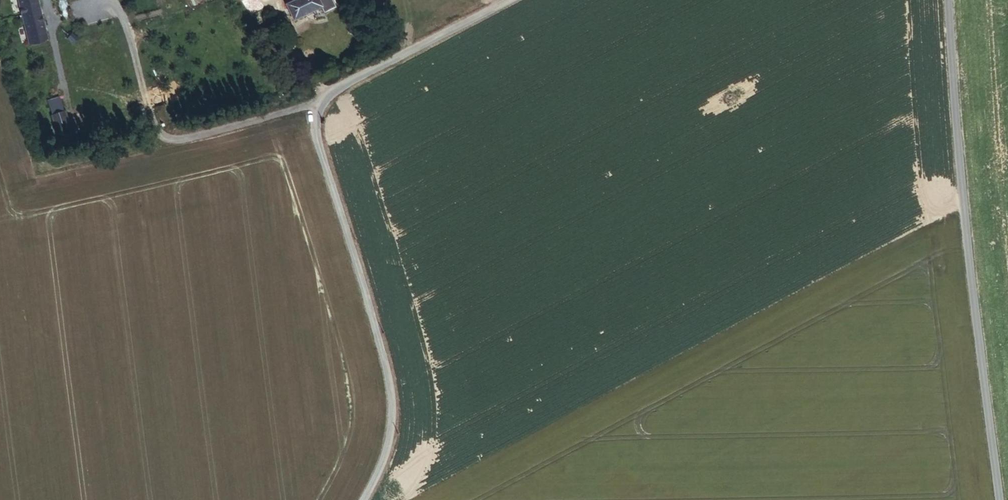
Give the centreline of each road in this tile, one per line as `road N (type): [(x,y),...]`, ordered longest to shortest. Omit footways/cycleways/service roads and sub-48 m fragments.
road 1 (unclassified): [(363,499),(386,457),(390,381),(315,119),(338,89),(508,0)]
road 2 (unclassified): [(1000,499),(948,0)]

